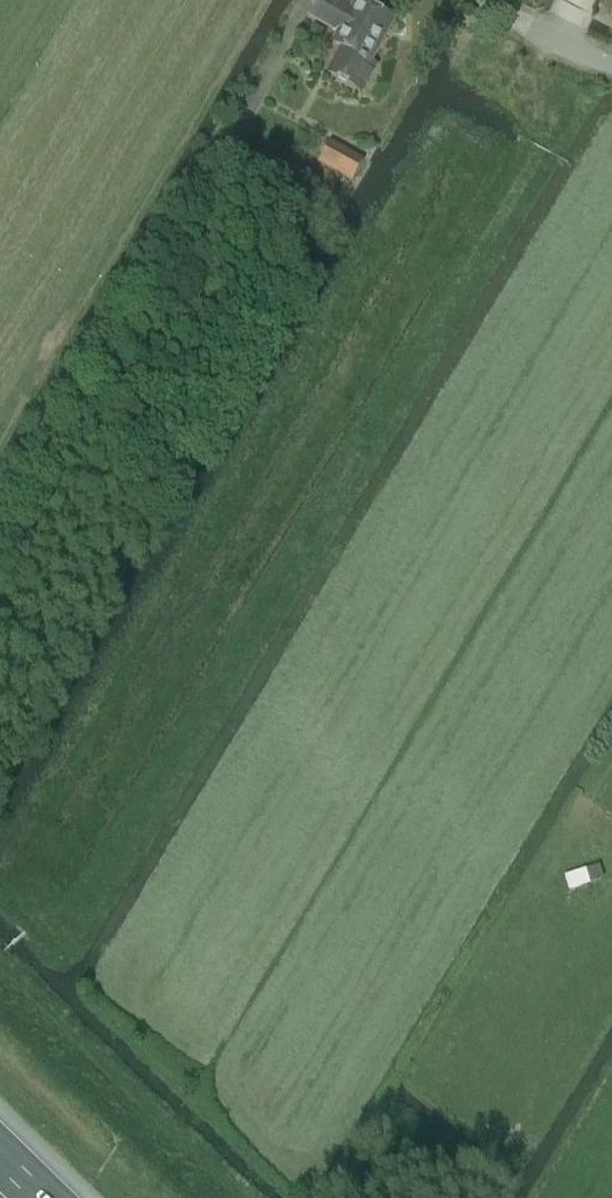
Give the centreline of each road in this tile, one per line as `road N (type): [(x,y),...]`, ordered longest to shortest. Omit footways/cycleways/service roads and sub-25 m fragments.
road 1 (unclassified): [(611,66),(483,0)]

